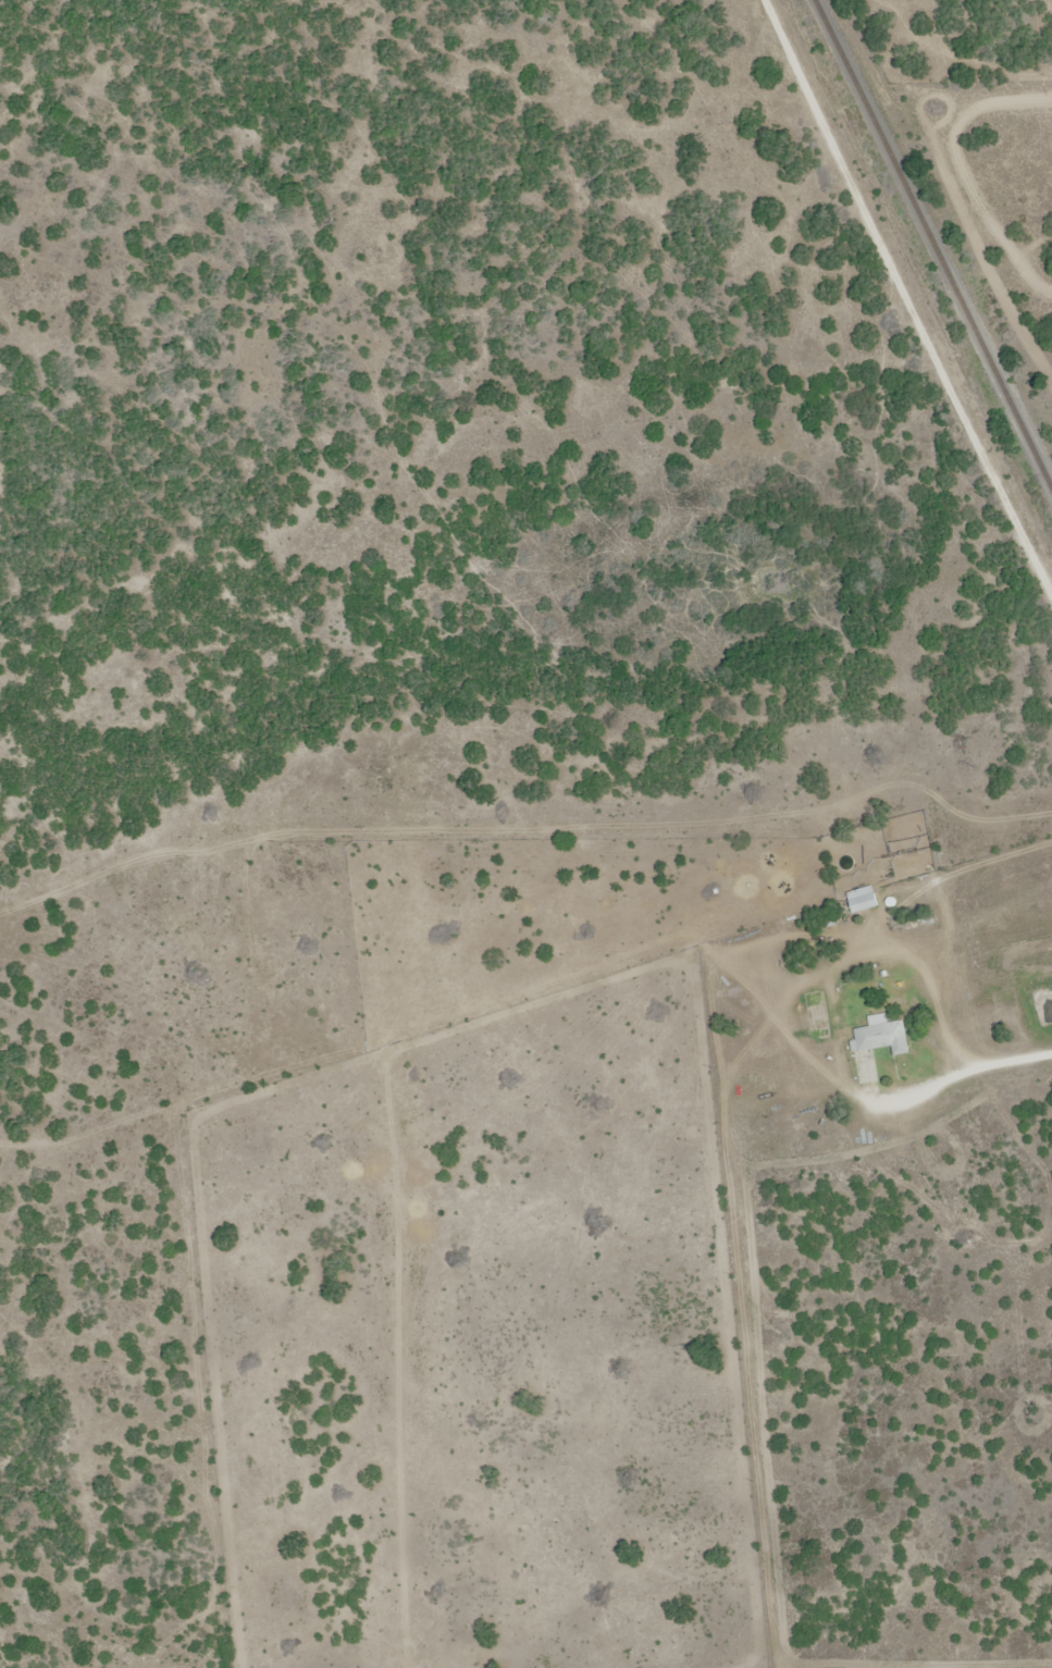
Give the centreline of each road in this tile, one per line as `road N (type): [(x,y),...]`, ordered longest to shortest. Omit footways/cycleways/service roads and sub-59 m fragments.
road 1 (residential): [(1051,1055),(891,1089),(864,1068),(875,1001),(953,875),(942,833),(833,843),(641,912),(230,1132),(0,1401)]
road 2 (residential): [(759,0),(1051,591)]

